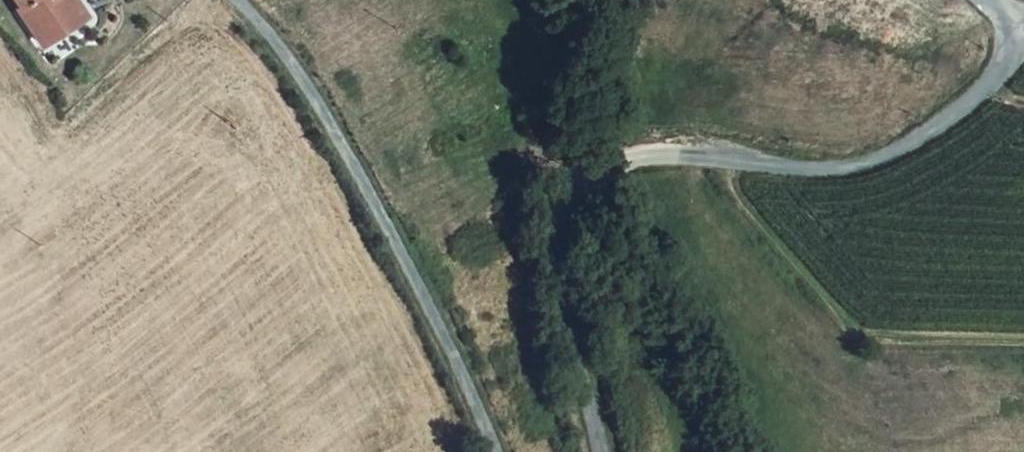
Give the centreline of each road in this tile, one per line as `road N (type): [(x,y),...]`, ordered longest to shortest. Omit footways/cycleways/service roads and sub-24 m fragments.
road 1 (unclassified): [(602,451),(552,265),(551,225),(563,194),(594,169),(638,156),(828,169),(882,157),(957,112),(1003,68),(1009,31),(988,0)]
road 2 (track): [(0,58),(45,126),(23,190),(0,216)]

